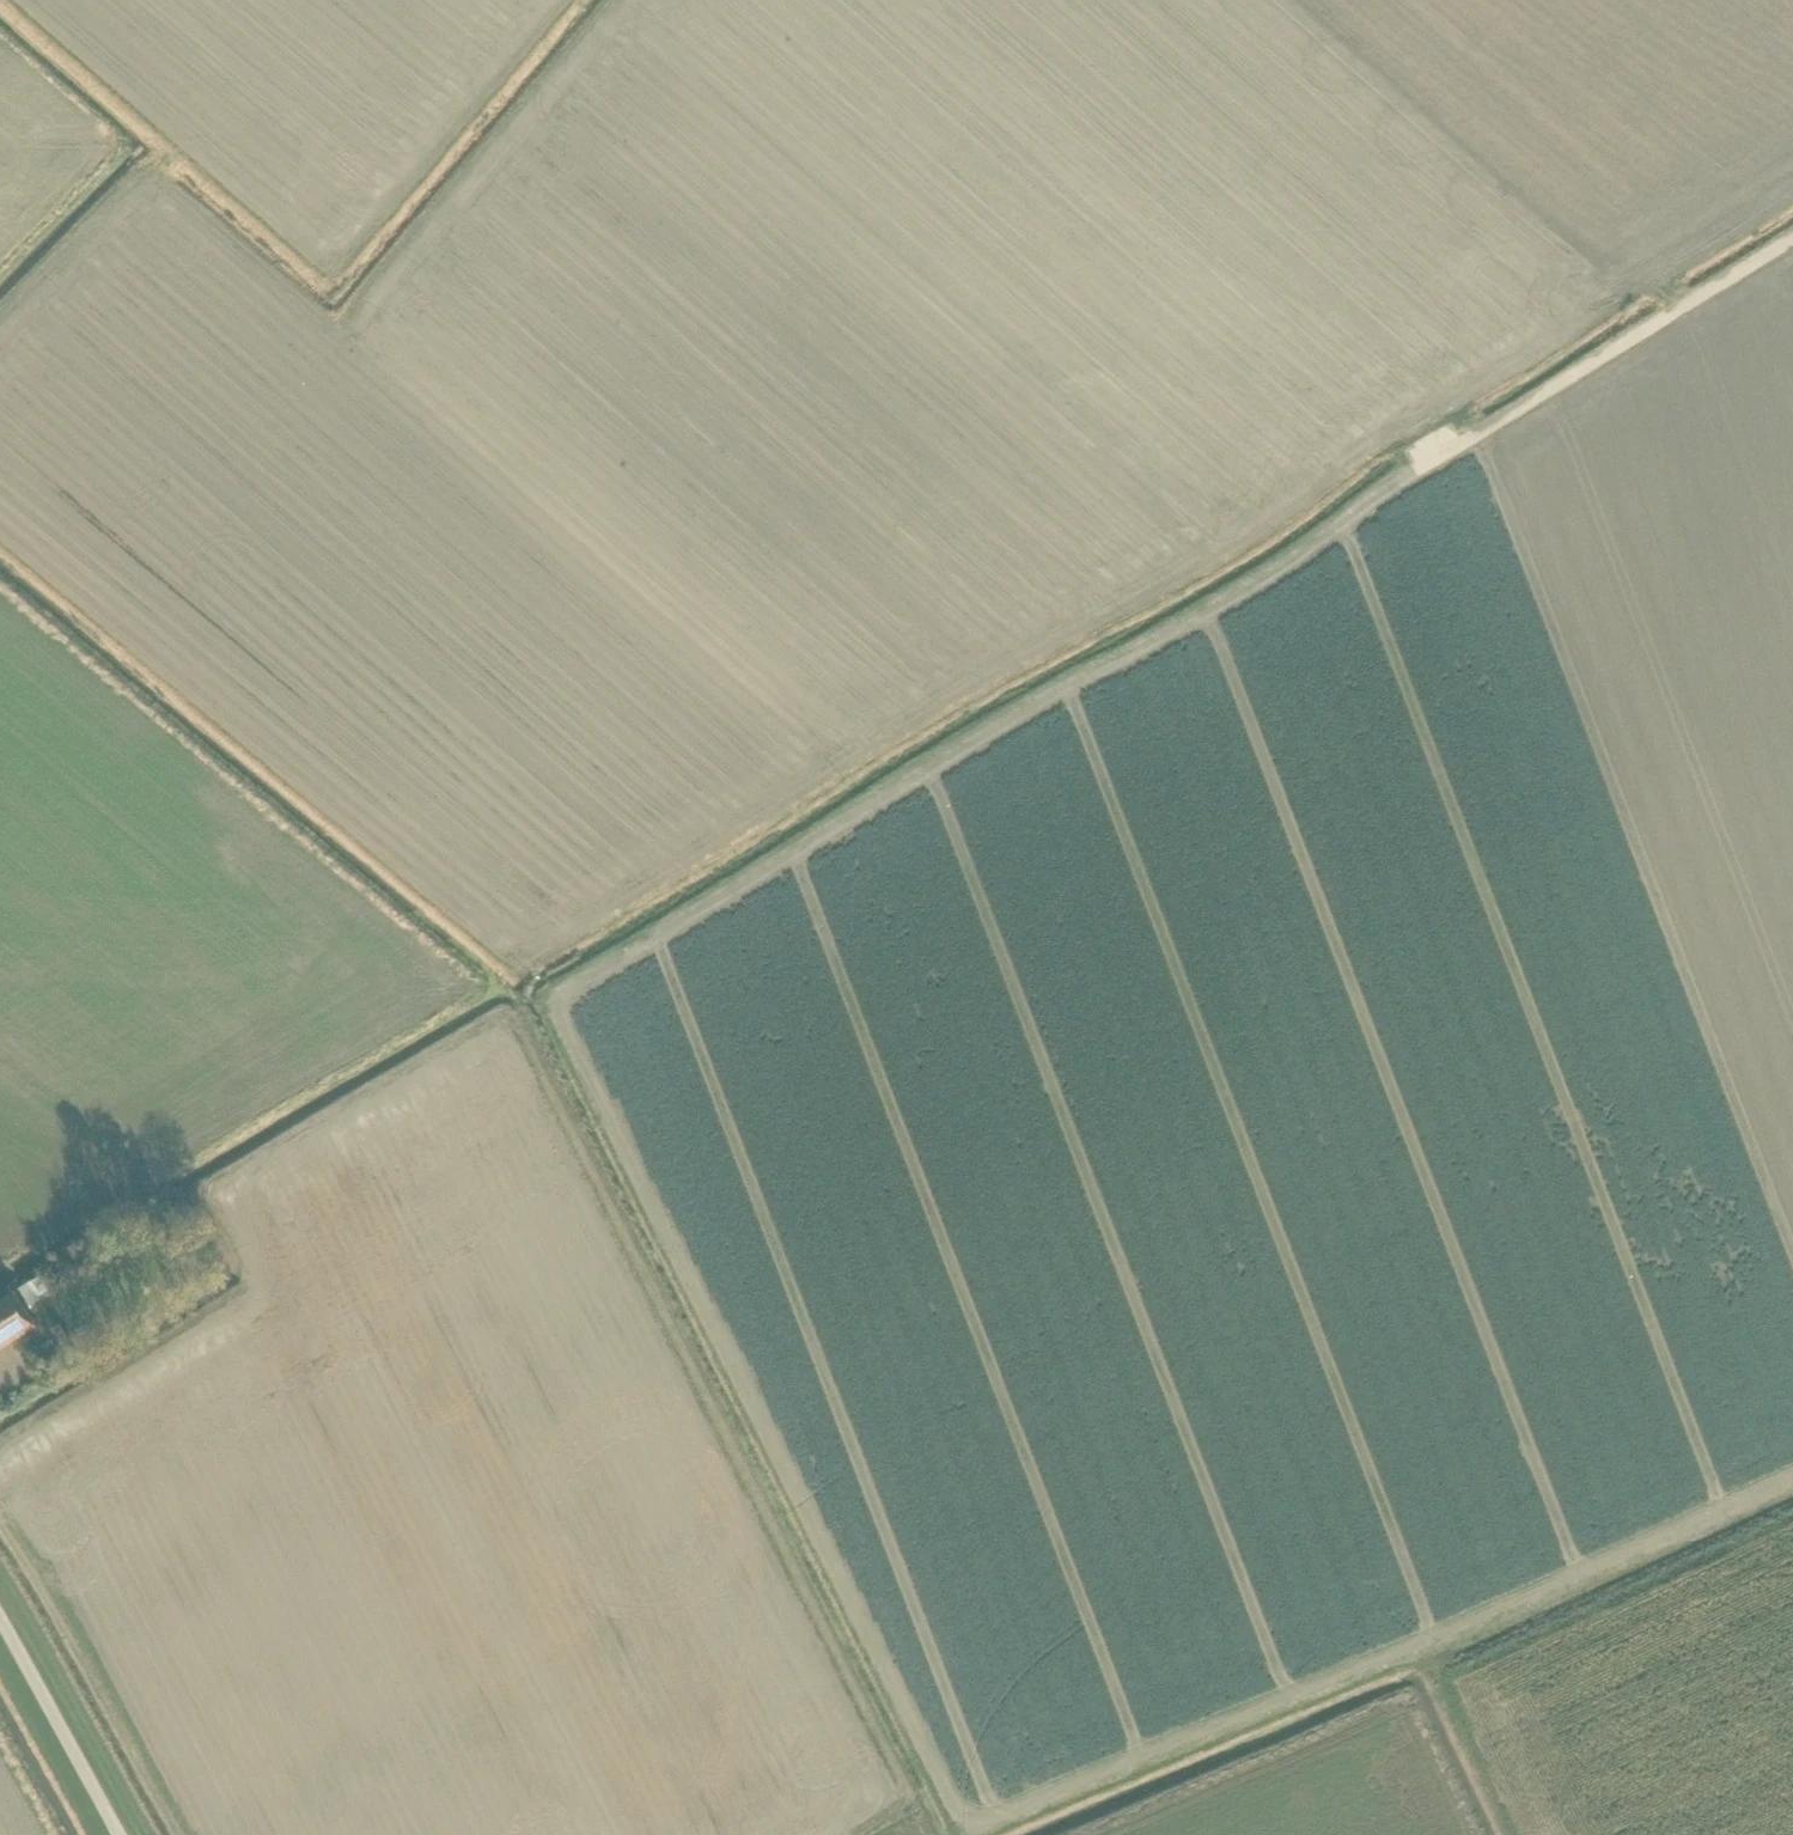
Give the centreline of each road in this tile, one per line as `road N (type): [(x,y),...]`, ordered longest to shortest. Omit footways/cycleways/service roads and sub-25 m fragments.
road 1 (unclassified): [(121,1834),(0,1624)]

